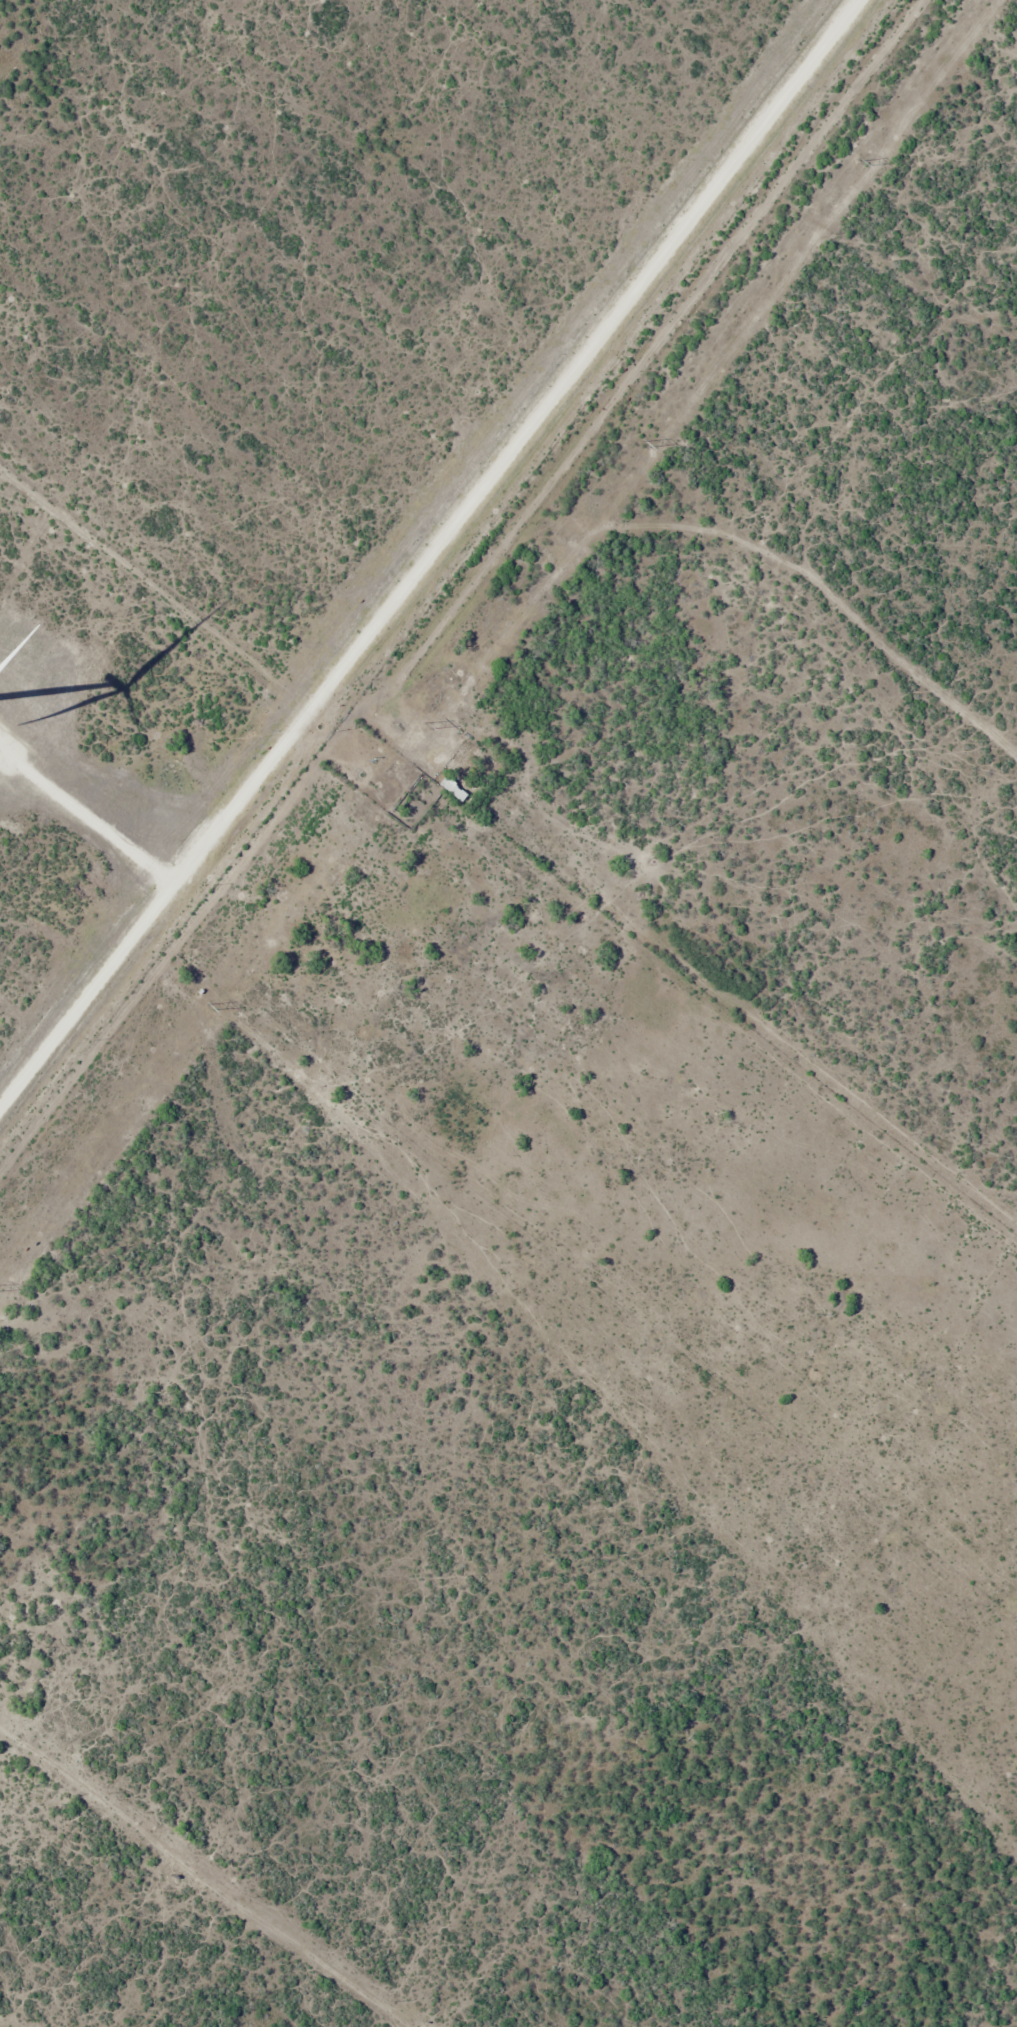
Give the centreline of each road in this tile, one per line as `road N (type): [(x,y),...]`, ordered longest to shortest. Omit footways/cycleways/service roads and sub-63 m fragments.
road 1 (track): [(345,737),(946,0)]

